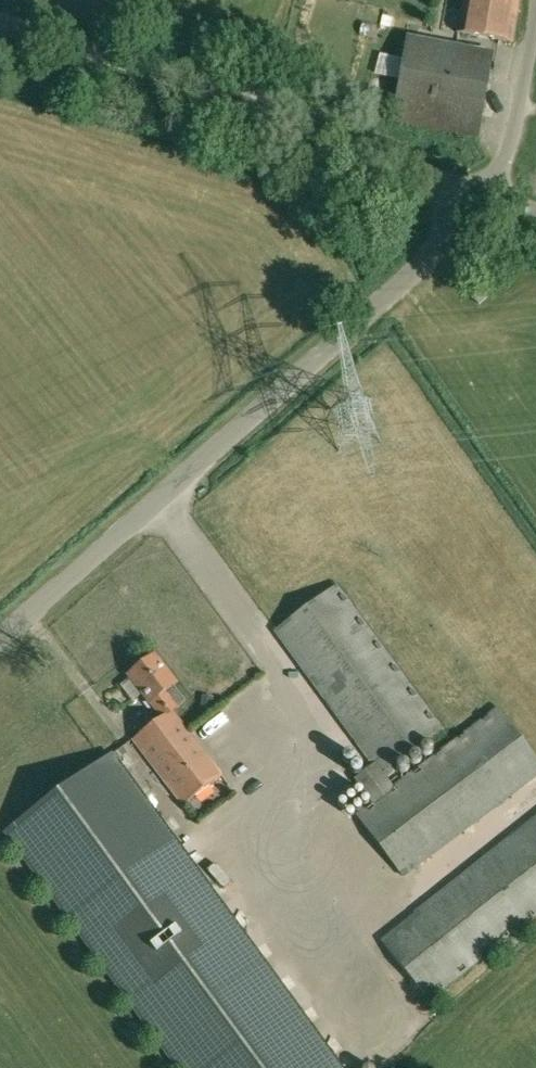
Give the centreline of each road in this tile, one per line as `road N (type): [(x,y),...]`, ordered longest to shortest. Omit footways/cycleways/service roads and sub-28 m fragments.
road 1 (unclassified): [(0,642),(159,507),(487,199)]
road 2 (unclassified): [(487,199),(281,116),(0,24)]
road 3 (unclassified): [(487,199),(512,142),(535,16)]

